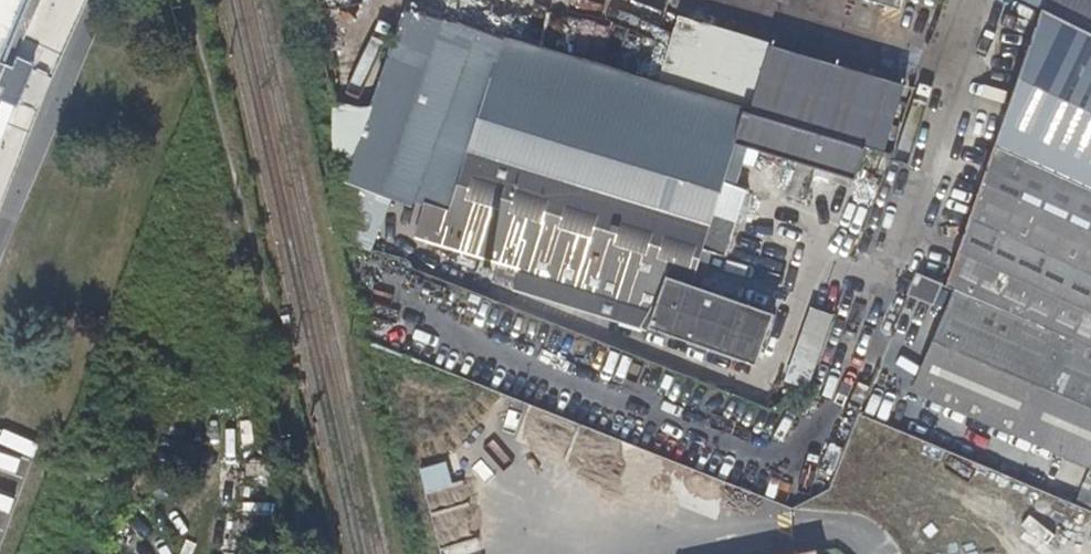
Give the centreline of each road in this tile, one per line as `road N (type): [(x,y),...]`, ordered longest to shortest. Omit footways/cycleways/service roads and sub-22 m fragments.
road 1 (residential): [(974,0),(836,402)]

